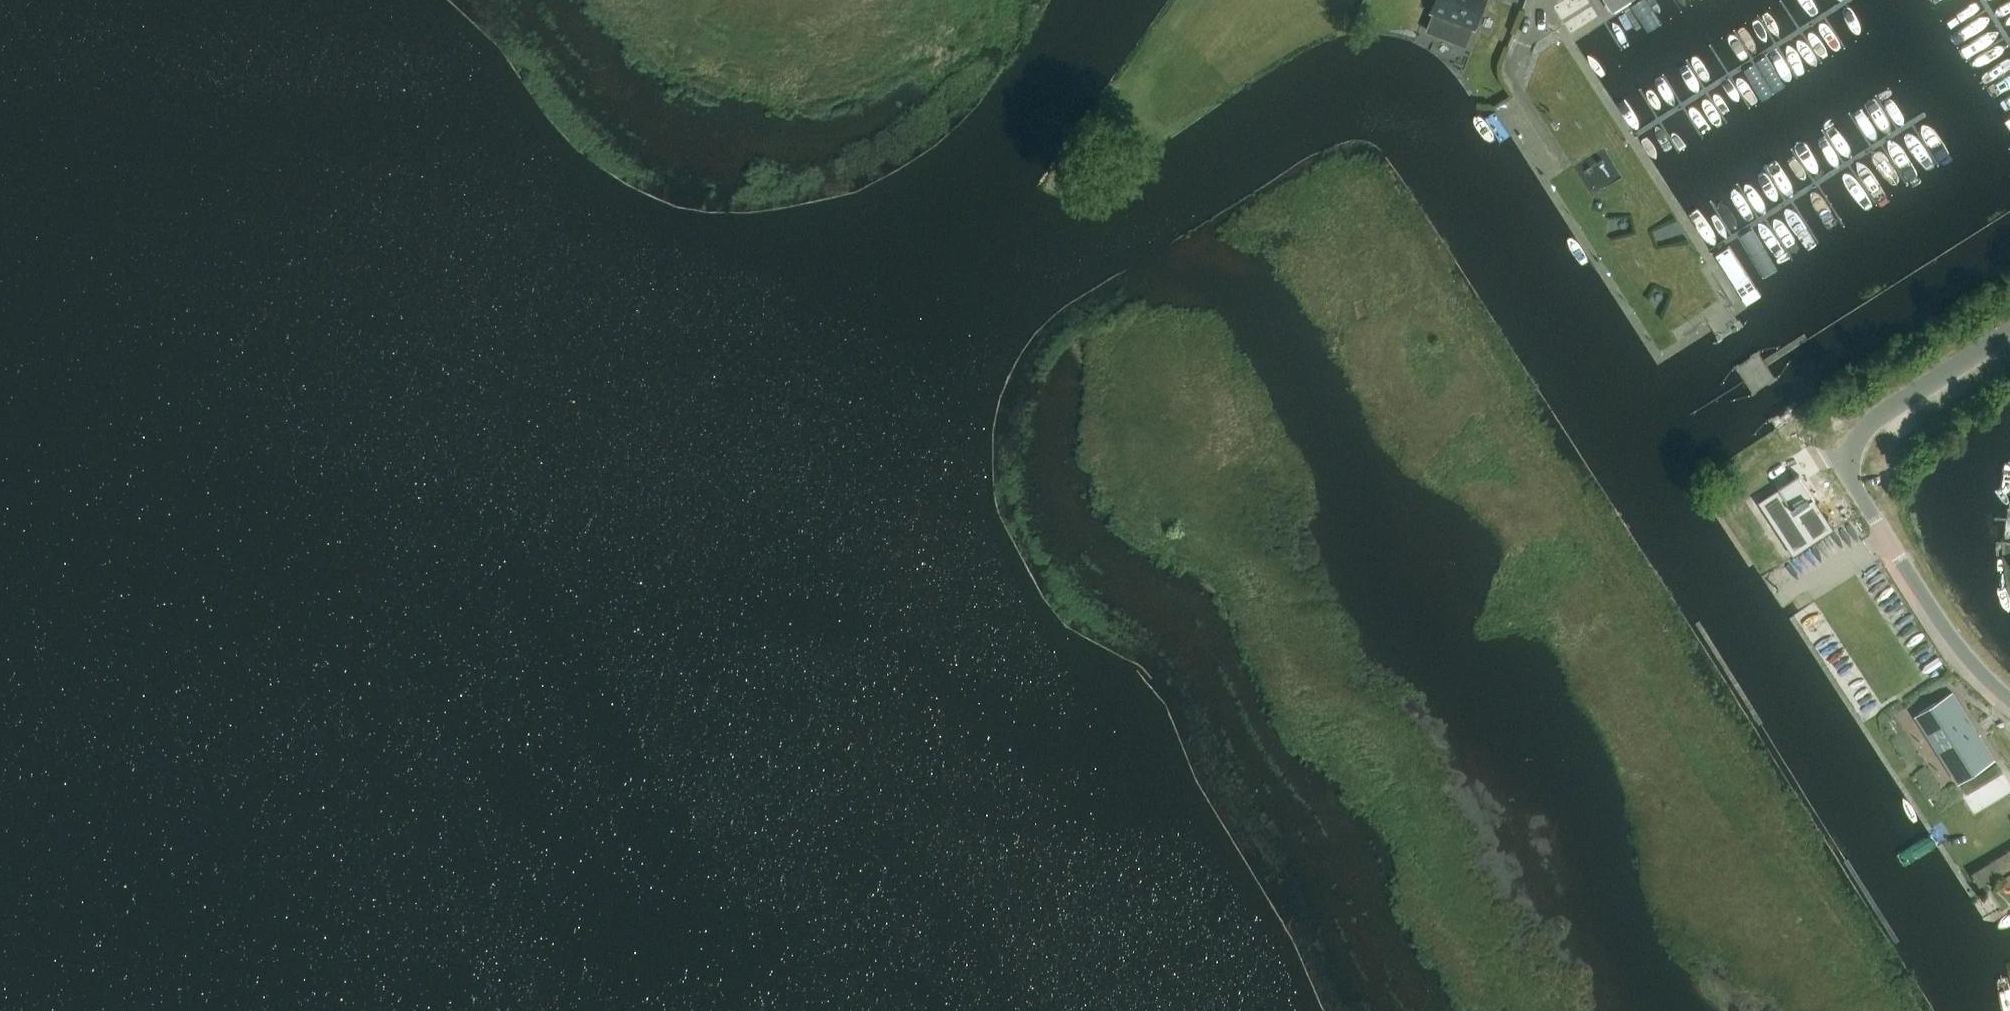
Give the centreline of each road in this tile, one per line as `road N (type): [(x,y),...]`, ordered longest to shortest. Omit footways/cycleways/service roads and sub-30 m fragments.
road 1 (unclassified): [(2009,699),(1958,647),(1857,492),(1850,466),(1869,422),(2009,332)]
road 2 (unclassified): [(1526,42),(1514,80),(1566,170)]

